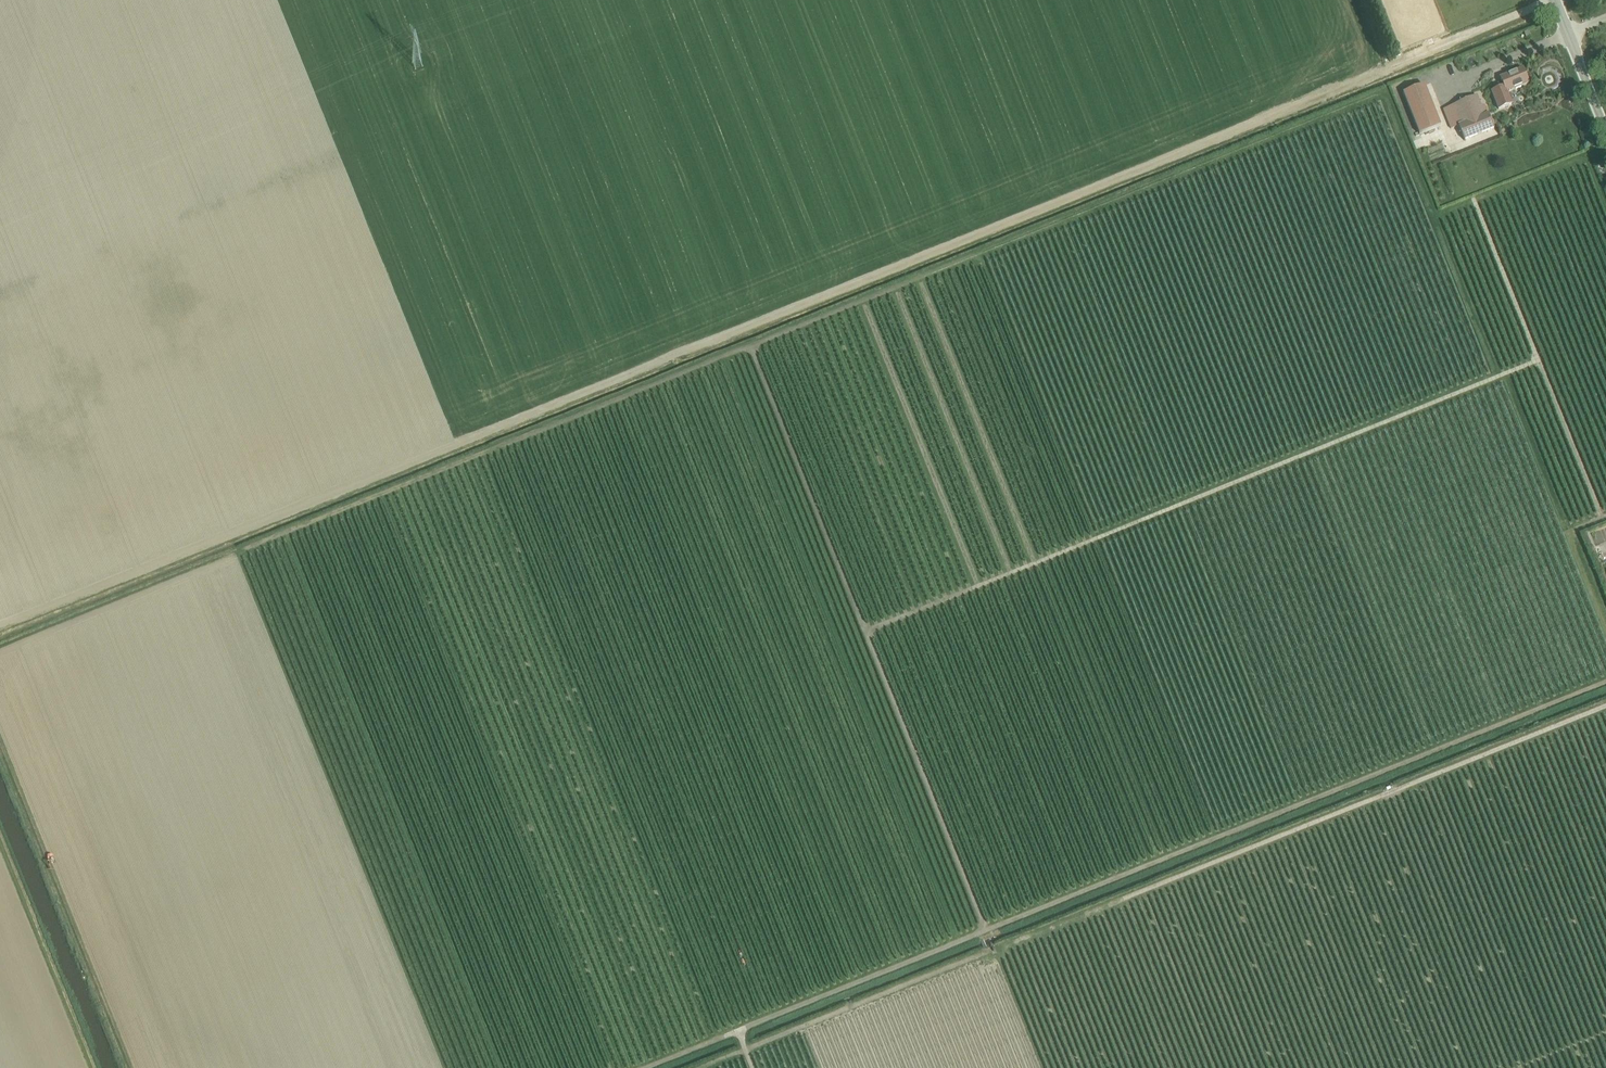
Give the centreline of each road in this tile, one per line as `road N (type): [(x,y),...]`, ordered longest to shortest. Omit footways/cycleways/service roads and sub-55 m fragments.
road 1 (unclassified): [(1605,132),(1553,0)]

